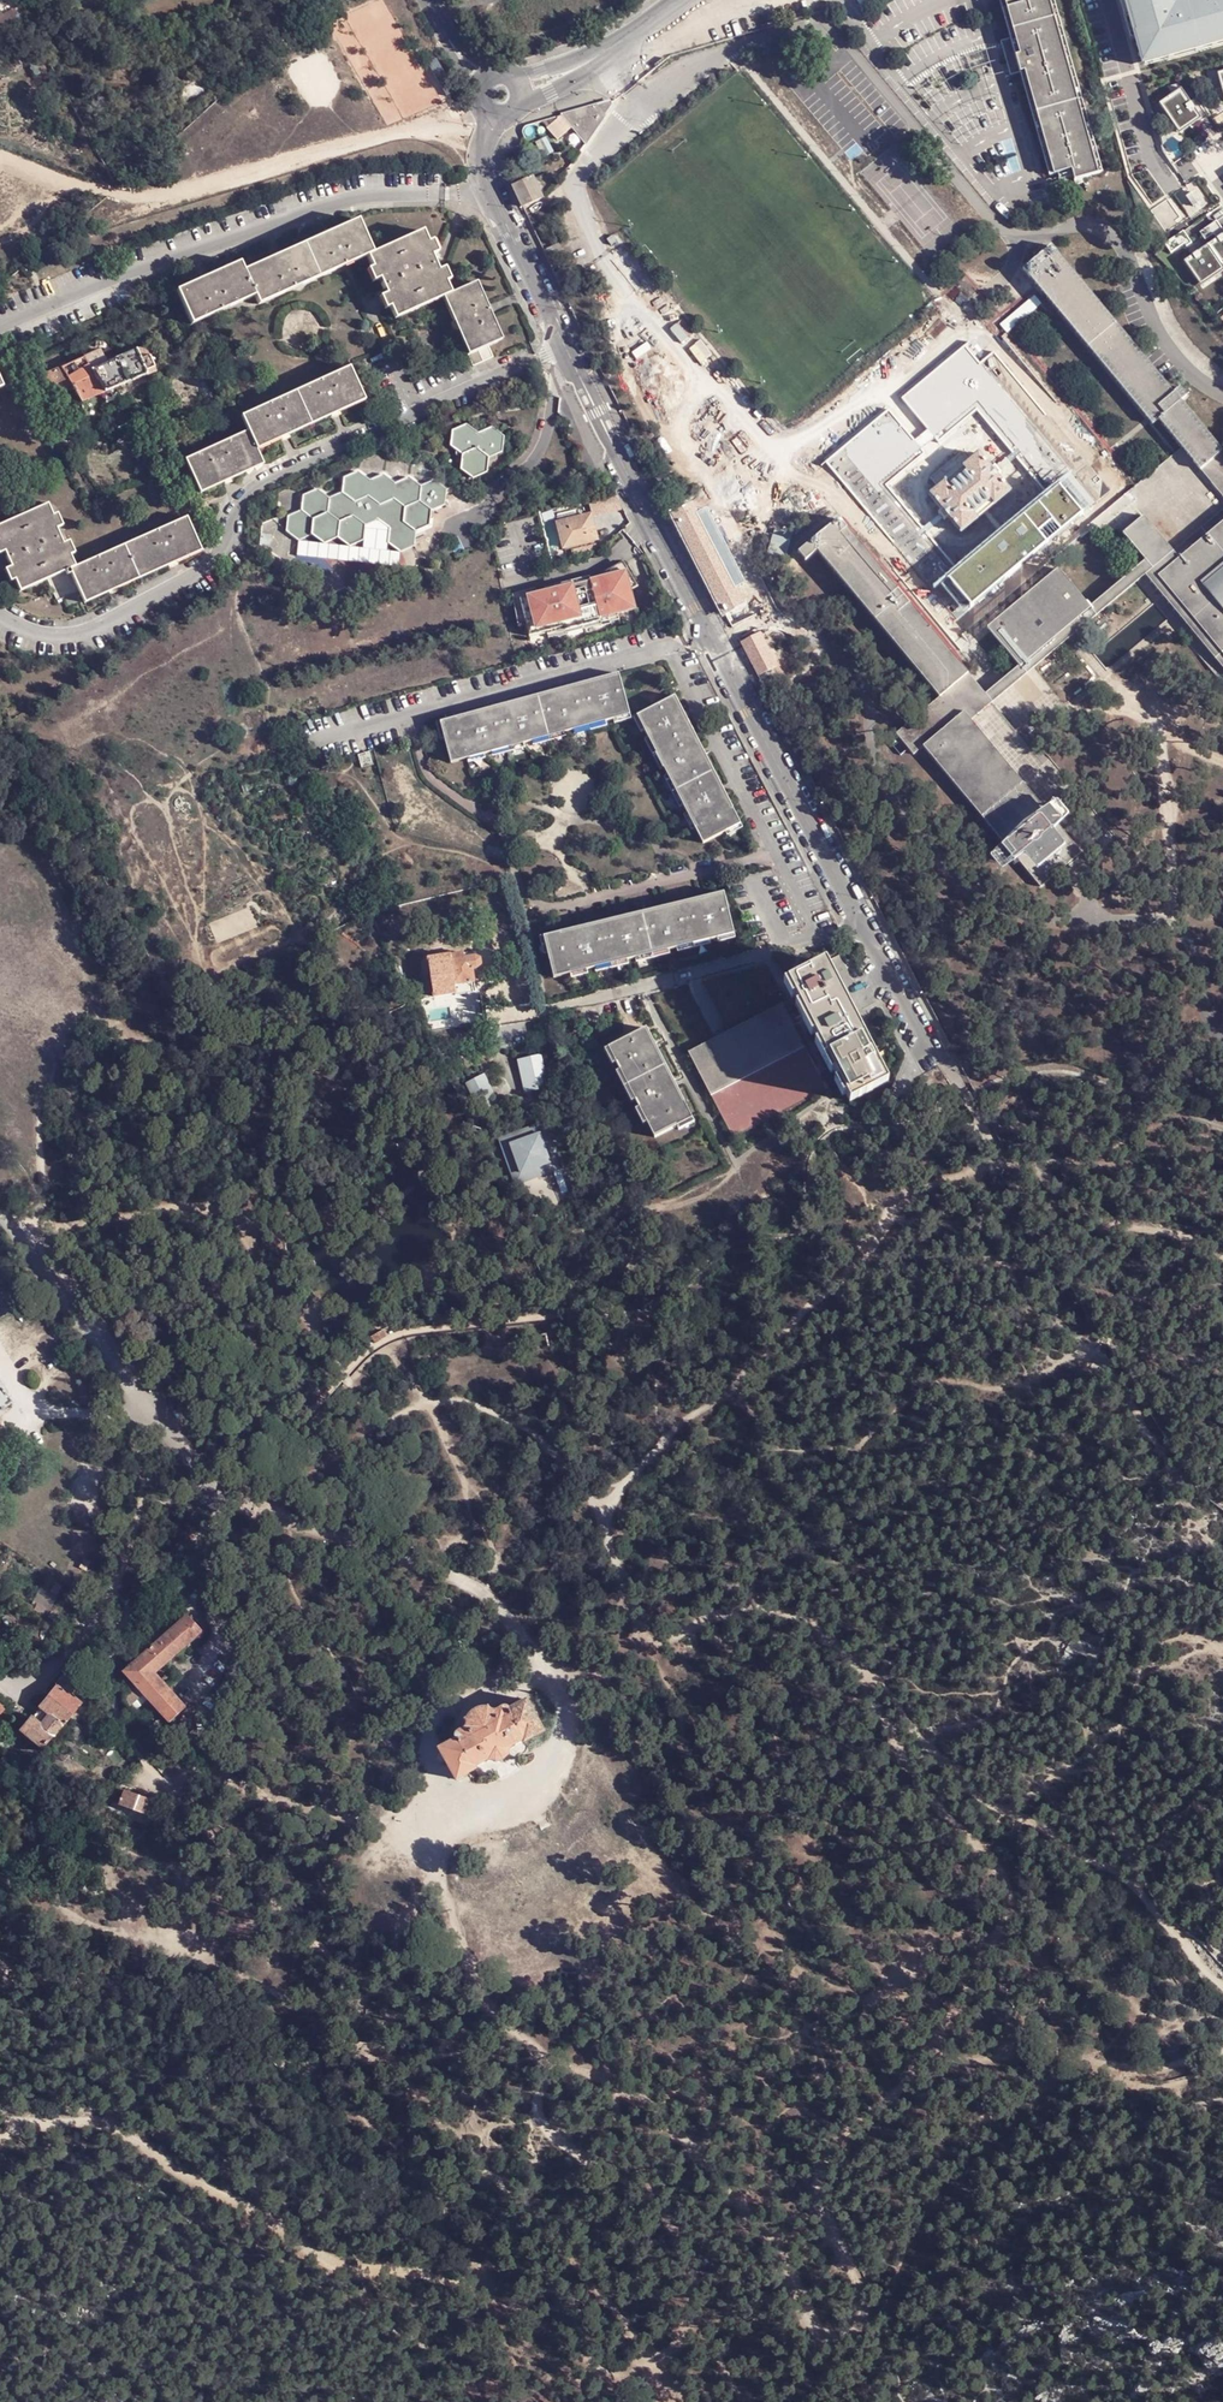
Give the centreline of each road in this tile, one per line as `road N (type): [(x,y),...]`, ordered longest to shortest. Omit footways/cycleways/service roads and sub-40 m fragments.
road 1 (track): [(543,2063),(625,2086),(667,2115),(780,2254),(818,2330),(847,2332),(858,2321),(862,2292),(825,2215),(822,2176),(930,2051),(976,2026),(995,1998),(1005,1893),(986,1848),(917,1780),(846,1654)]
road 2 (residential): [(935,1057),(707,631),(486,184),(481,157),(493,117)]
road 3 (track): [(698,2319),(669,2358),(612,2363),(471,2287),(340,2267),(102,2124),(15,2129),(0,2142)]
road 4 (track): [(564,1689),(643,1652),(601,1517),(627,1482),(867,1260),(908,1198),(1002,1161)]
road 5 (track): [(643,1652),(699,1622),(751,1608),(817,1631),(883,1681),(971,1790),(1127,1880),(1222,1987)]
road 6 (track): [(441,1821),(446,1911),(499,2015),(543,2063),(539,2122),(581,2158),(654,2196),(699,2294),(698,2319)]
road 7 (track): [(0,152),(71,186),(160,199),(489,115)]
road 8 (track): [(351,2033),(384,2054),(500,2180),(572,2230),(626,2324),(669,2358)]
road 9 (track): [(257,1511),(375,1425),(453,1402),(511,1418),(584,1482),(601,1517)]
road 10 (track): [(257,1511),(472,1586),(564,1689)]
road 11 (track): [(215,1651),(195,1733),(211,1769),(276,1798),(357,1818),(441,1821)]
road 12 (track): [(129,1929),(207,1959),(351,2033)]
road 13 (track): [(1222,1256),(1201,1239),(1111,1221),(1049,1174),(1002,1161)]
road 14 (track): [(564,1689),(564,1752),(553,1772),(492,1810),(441,1821)]

